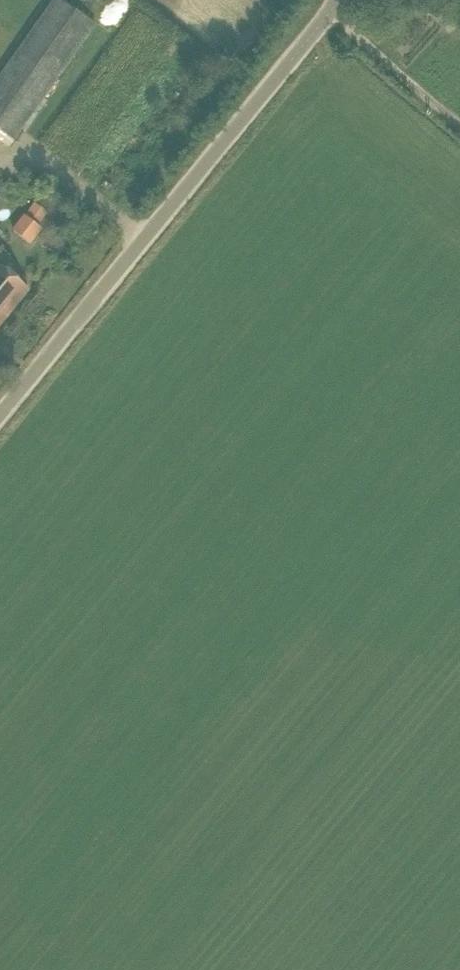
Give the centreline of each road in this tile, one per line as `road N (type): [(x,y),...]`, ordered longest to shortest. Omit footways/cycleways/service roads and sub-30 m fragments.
road 1 (unclassified): [(0,410),(322,0)]

